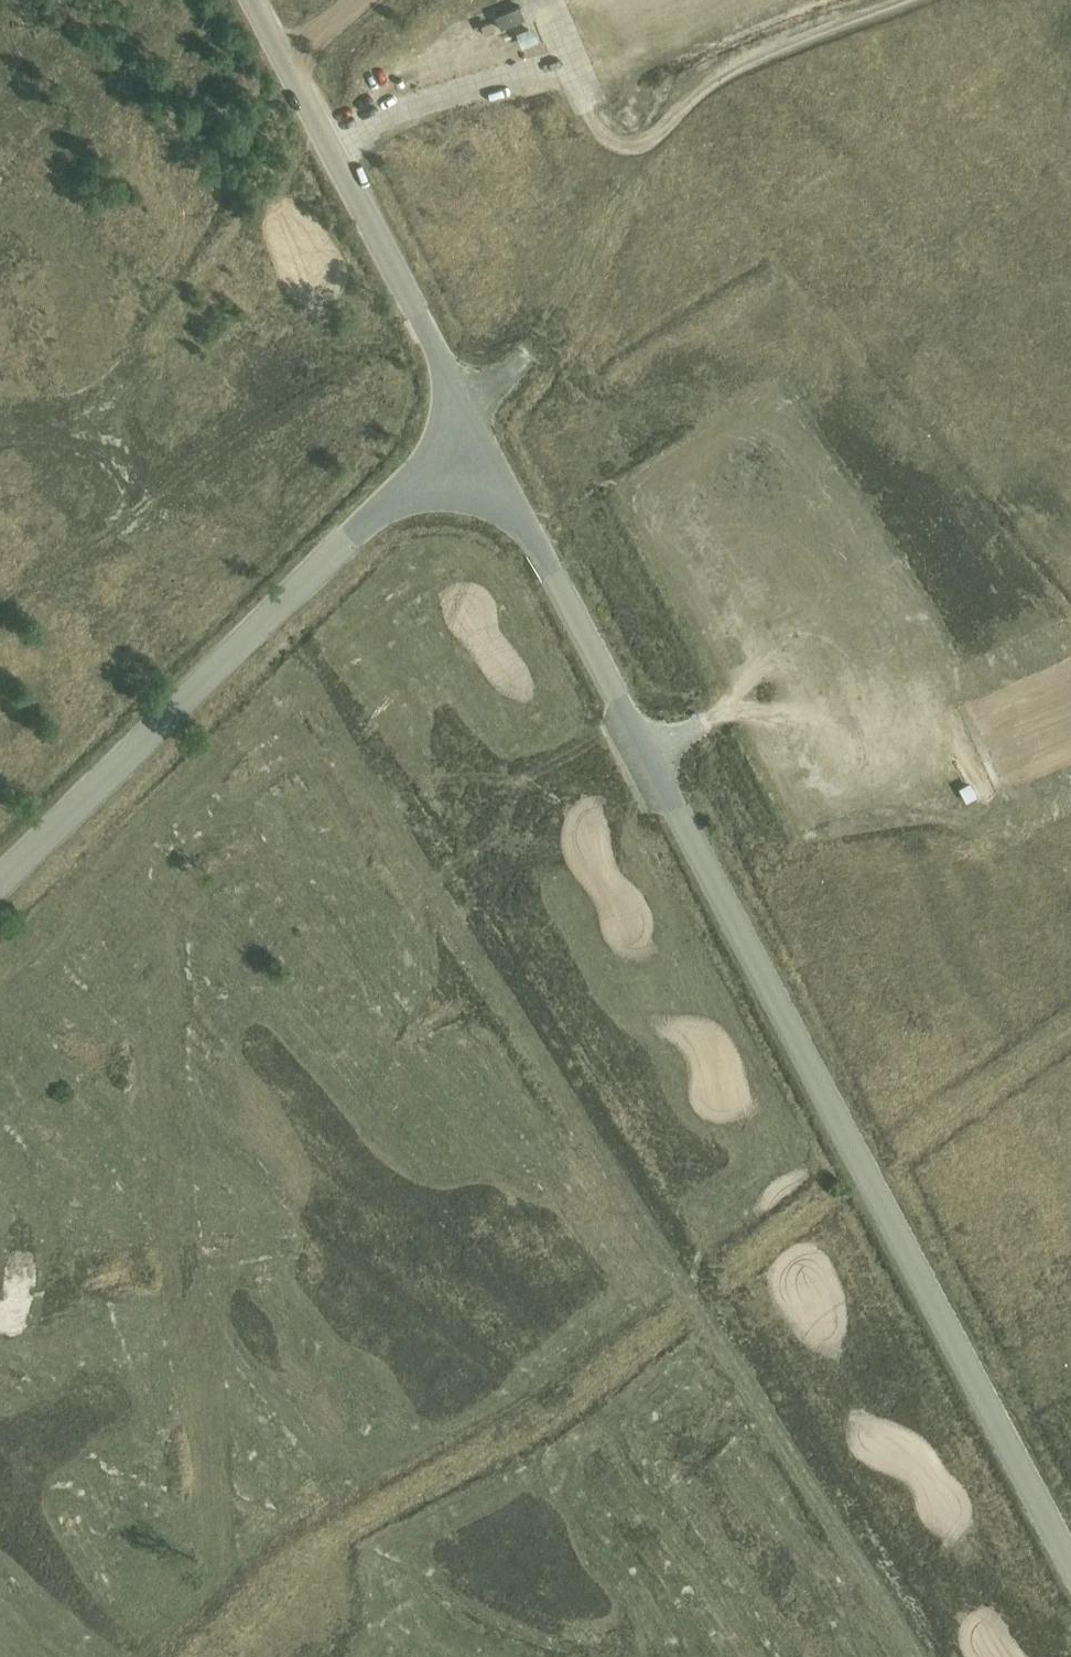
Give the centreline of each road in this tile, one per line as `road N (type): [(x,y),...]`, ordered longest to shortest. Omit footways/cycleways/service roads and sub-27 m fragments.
road 1 (unclassified): [(1070,1561),(471,422)]
road 2 (unclassified): [(0,884),(471,422)]
road 3 (unclassified): [(471,422),(256,0)]
road 4 (track): [(587,109),(617,143),(656,138),(691,100),(741,66),(901,0)]

